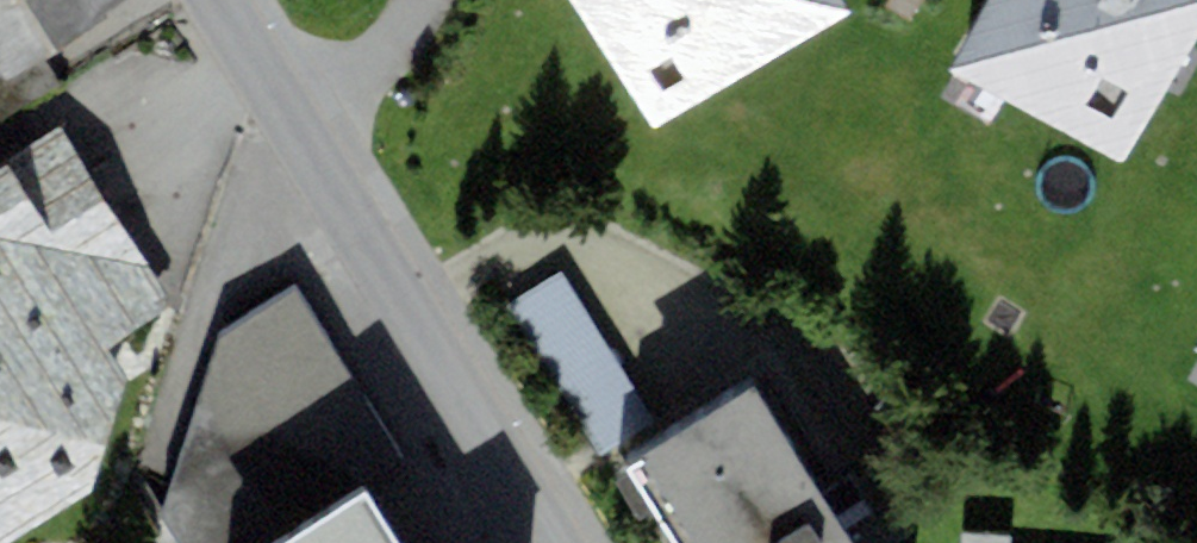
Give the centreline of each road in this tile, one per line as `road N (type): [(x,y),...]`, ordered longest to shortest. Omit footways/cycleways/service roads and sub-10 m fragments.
road 1 (tertiary): [(226,0),(566,542)]

